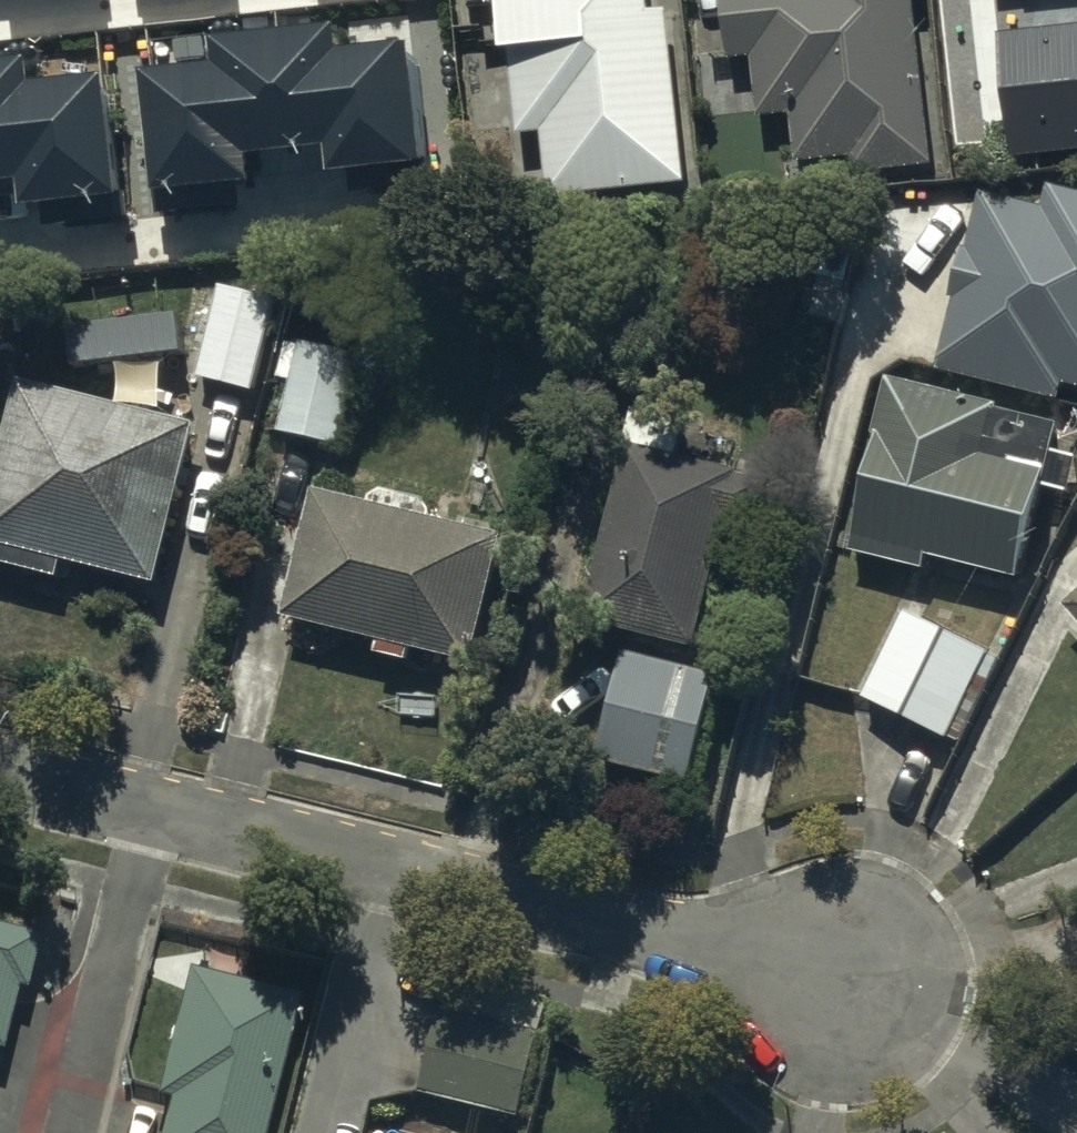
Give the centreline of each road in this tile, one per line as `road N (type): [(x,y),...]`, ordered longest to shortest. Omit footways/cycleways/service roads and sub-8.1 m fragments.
road 1 (residential): [(0,770),(845,980)]

